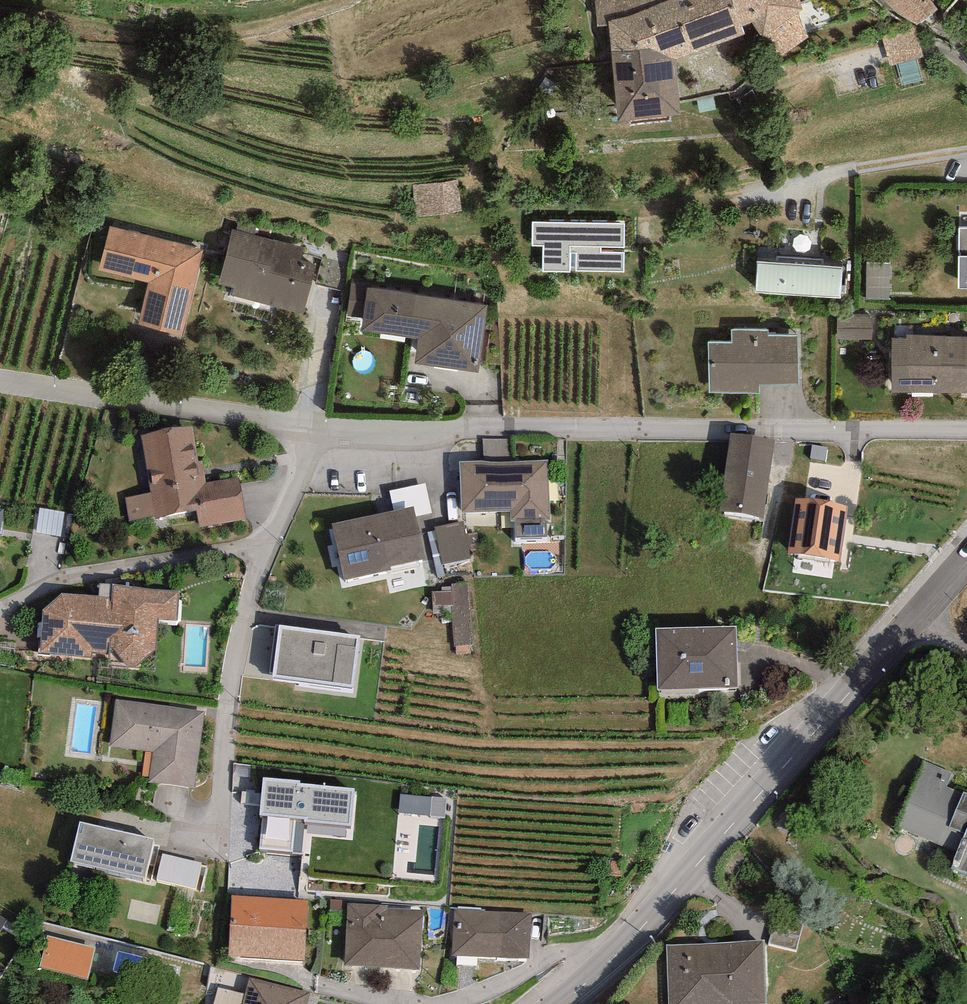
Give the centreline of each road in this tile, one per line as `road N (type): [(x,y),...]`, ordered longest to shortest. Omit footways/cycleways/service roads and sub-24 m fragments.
road 1 (residential): [(0,383),(323,428),(966,430)]
road 2 (tertiary): [(564,1003),(919,623)]

